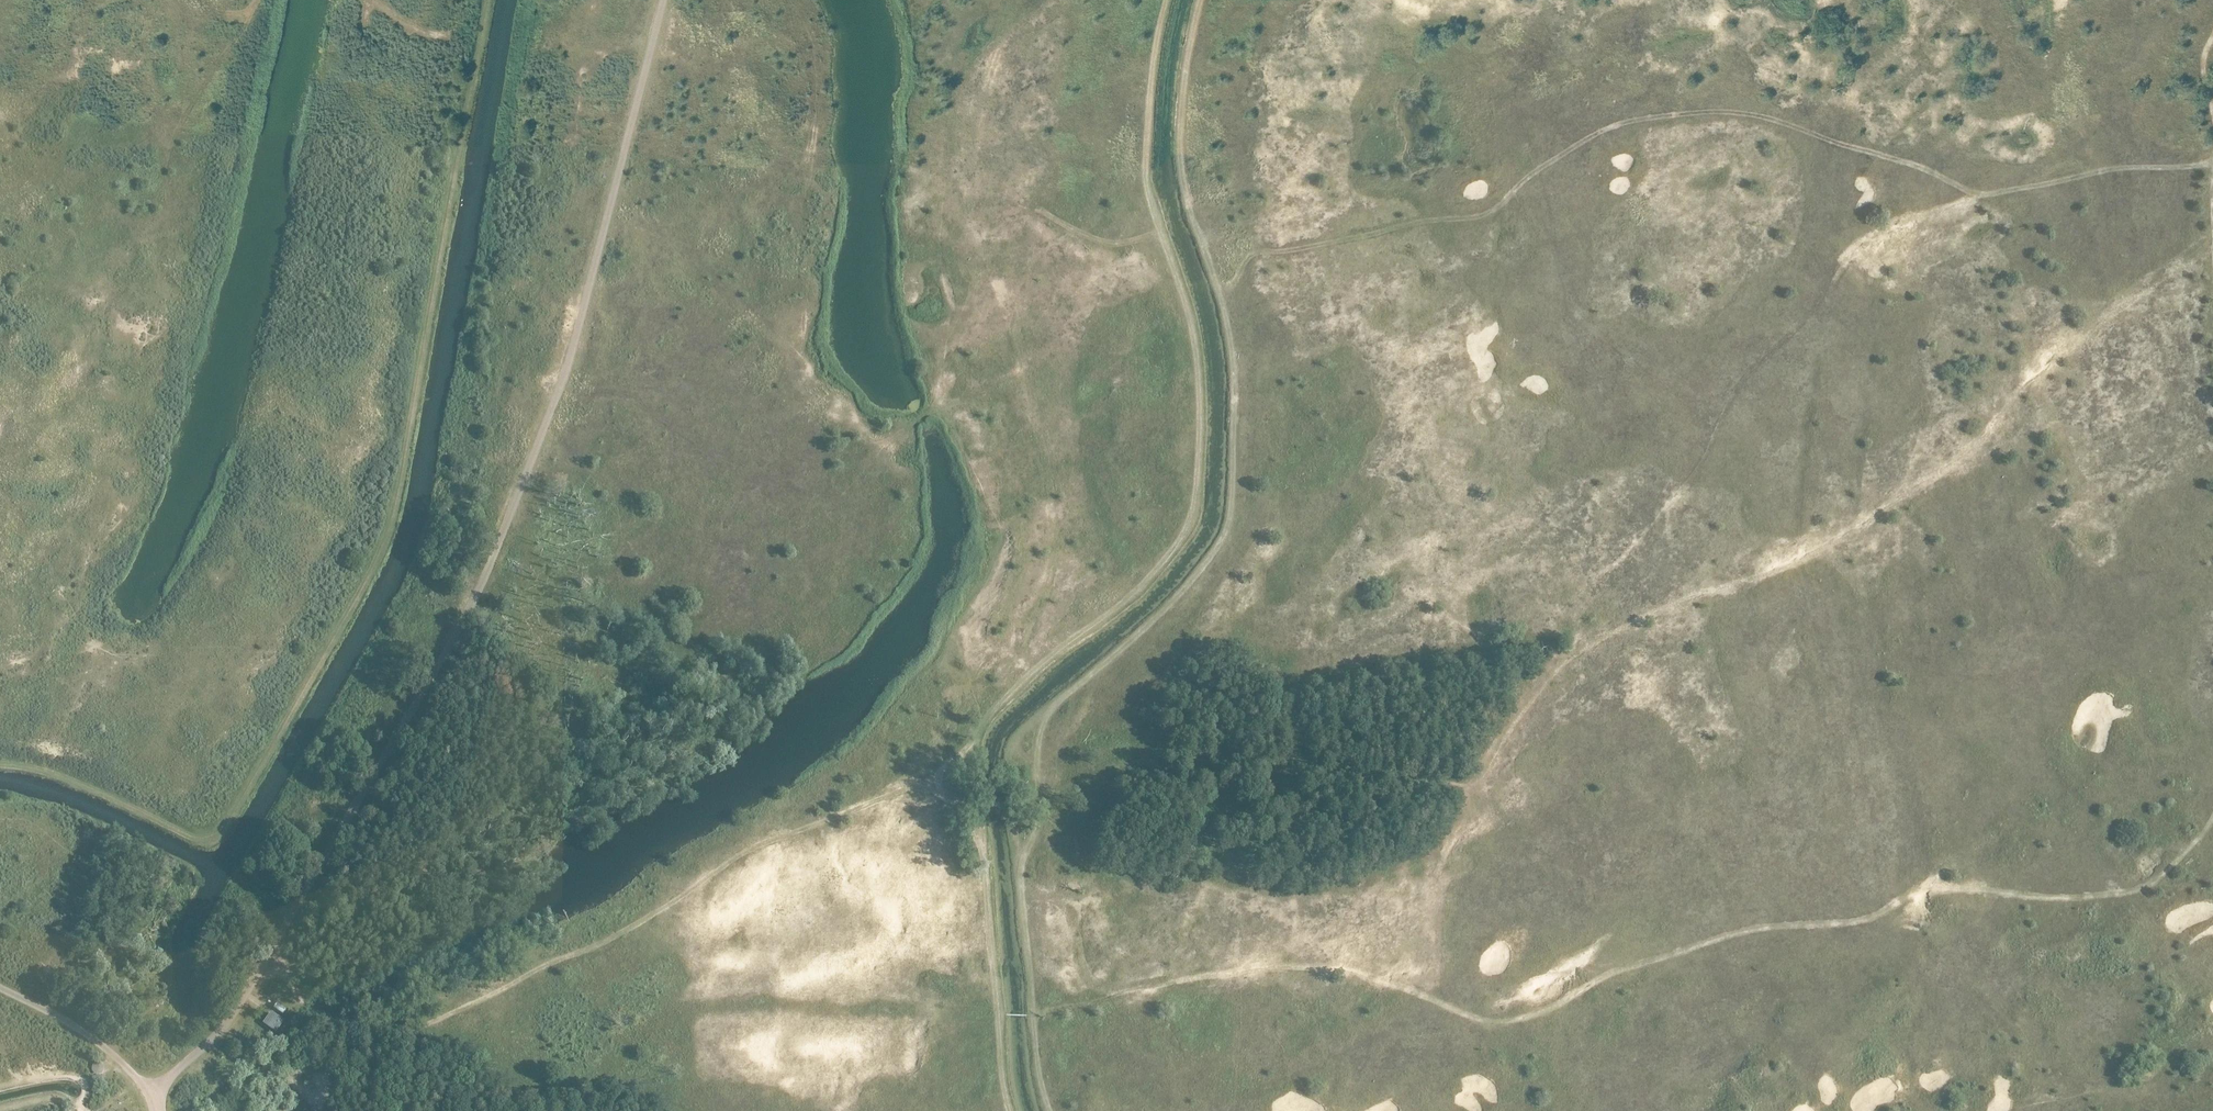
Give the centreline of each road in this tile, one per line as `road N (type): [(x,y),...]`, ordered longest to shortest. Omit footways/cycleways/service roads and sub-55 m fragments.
road 1 (track): [(157,1110),(152,1092),(205,1048),(402,718),(492,545),(567,351),(660,0)]
road 2 (track): [(1214,271),(1243,250),(1267,254),(1490,207),(1549,157),(1631,121),(1730,110),(1915,164),(1968,192),(2137,166),(2212,164)]
road 3 (track): [(152,1092),(80,1029),(0,987)]

